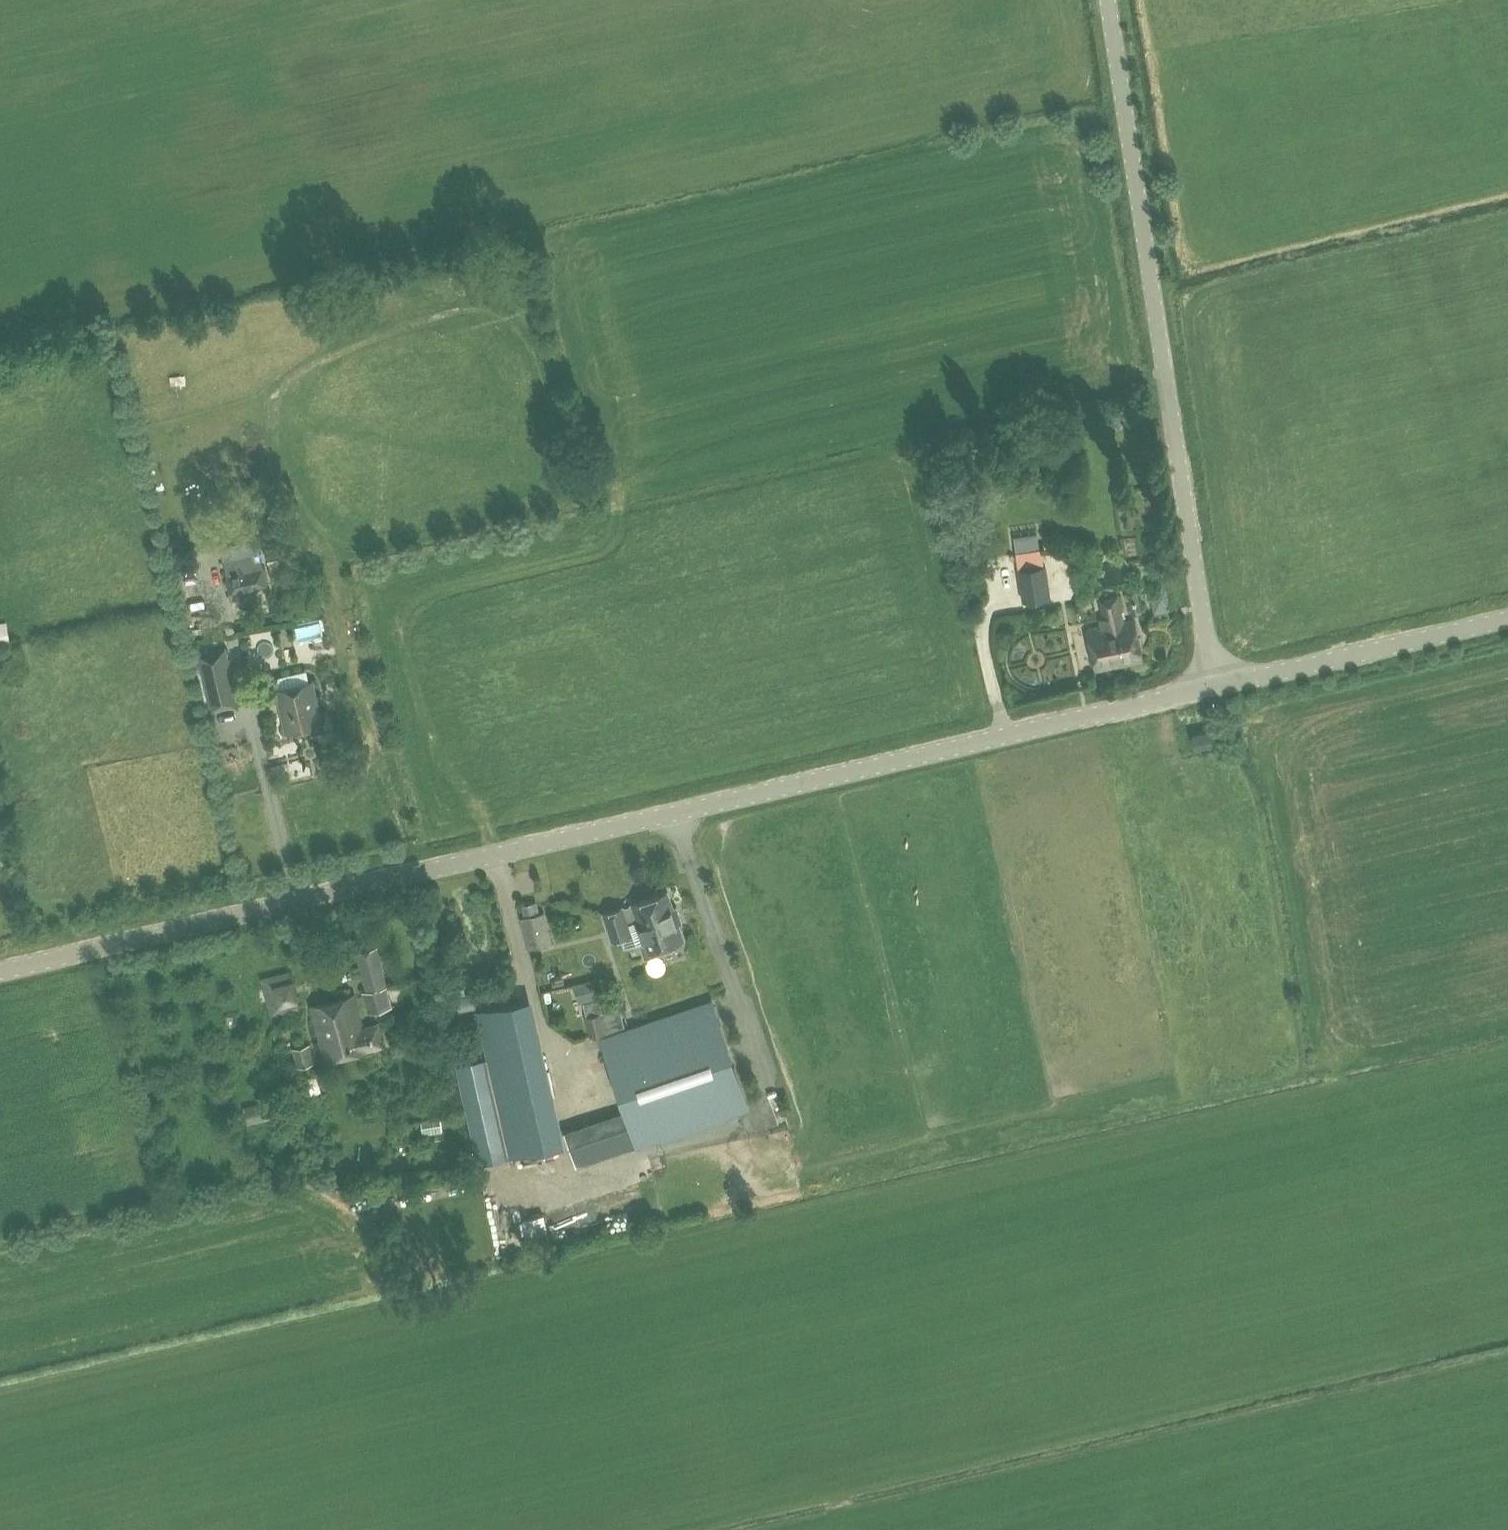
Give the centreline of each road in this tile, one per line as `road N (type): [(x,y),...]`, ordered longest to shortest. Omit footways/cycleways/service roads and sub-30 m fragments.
road 1 (tertiary): [(0,964),(1210,687)]
road 2 (unclassified): [(1210,687),(1113,0)]
road 3 (tertiary): [(1210,687),(1507,619)]

